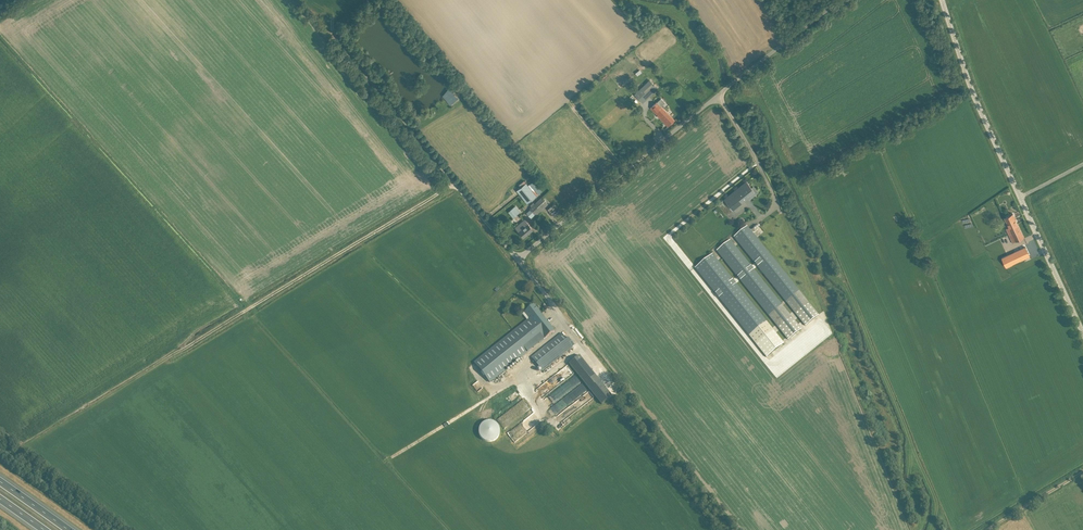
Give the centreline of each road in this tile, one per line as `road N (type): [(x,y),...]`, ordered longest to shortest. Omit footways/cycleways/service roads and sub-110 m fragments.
road 1 (track): [(456,182),(22,450)]
road 2 (unclassified): [(518,260),(844,0)]
road 3 (unclassified): [(1082,329),(984,120),(942,0)]
road 4 (track): [(464,190),(306,0)]
road 5 (track): [(393,458),(529,370)]

